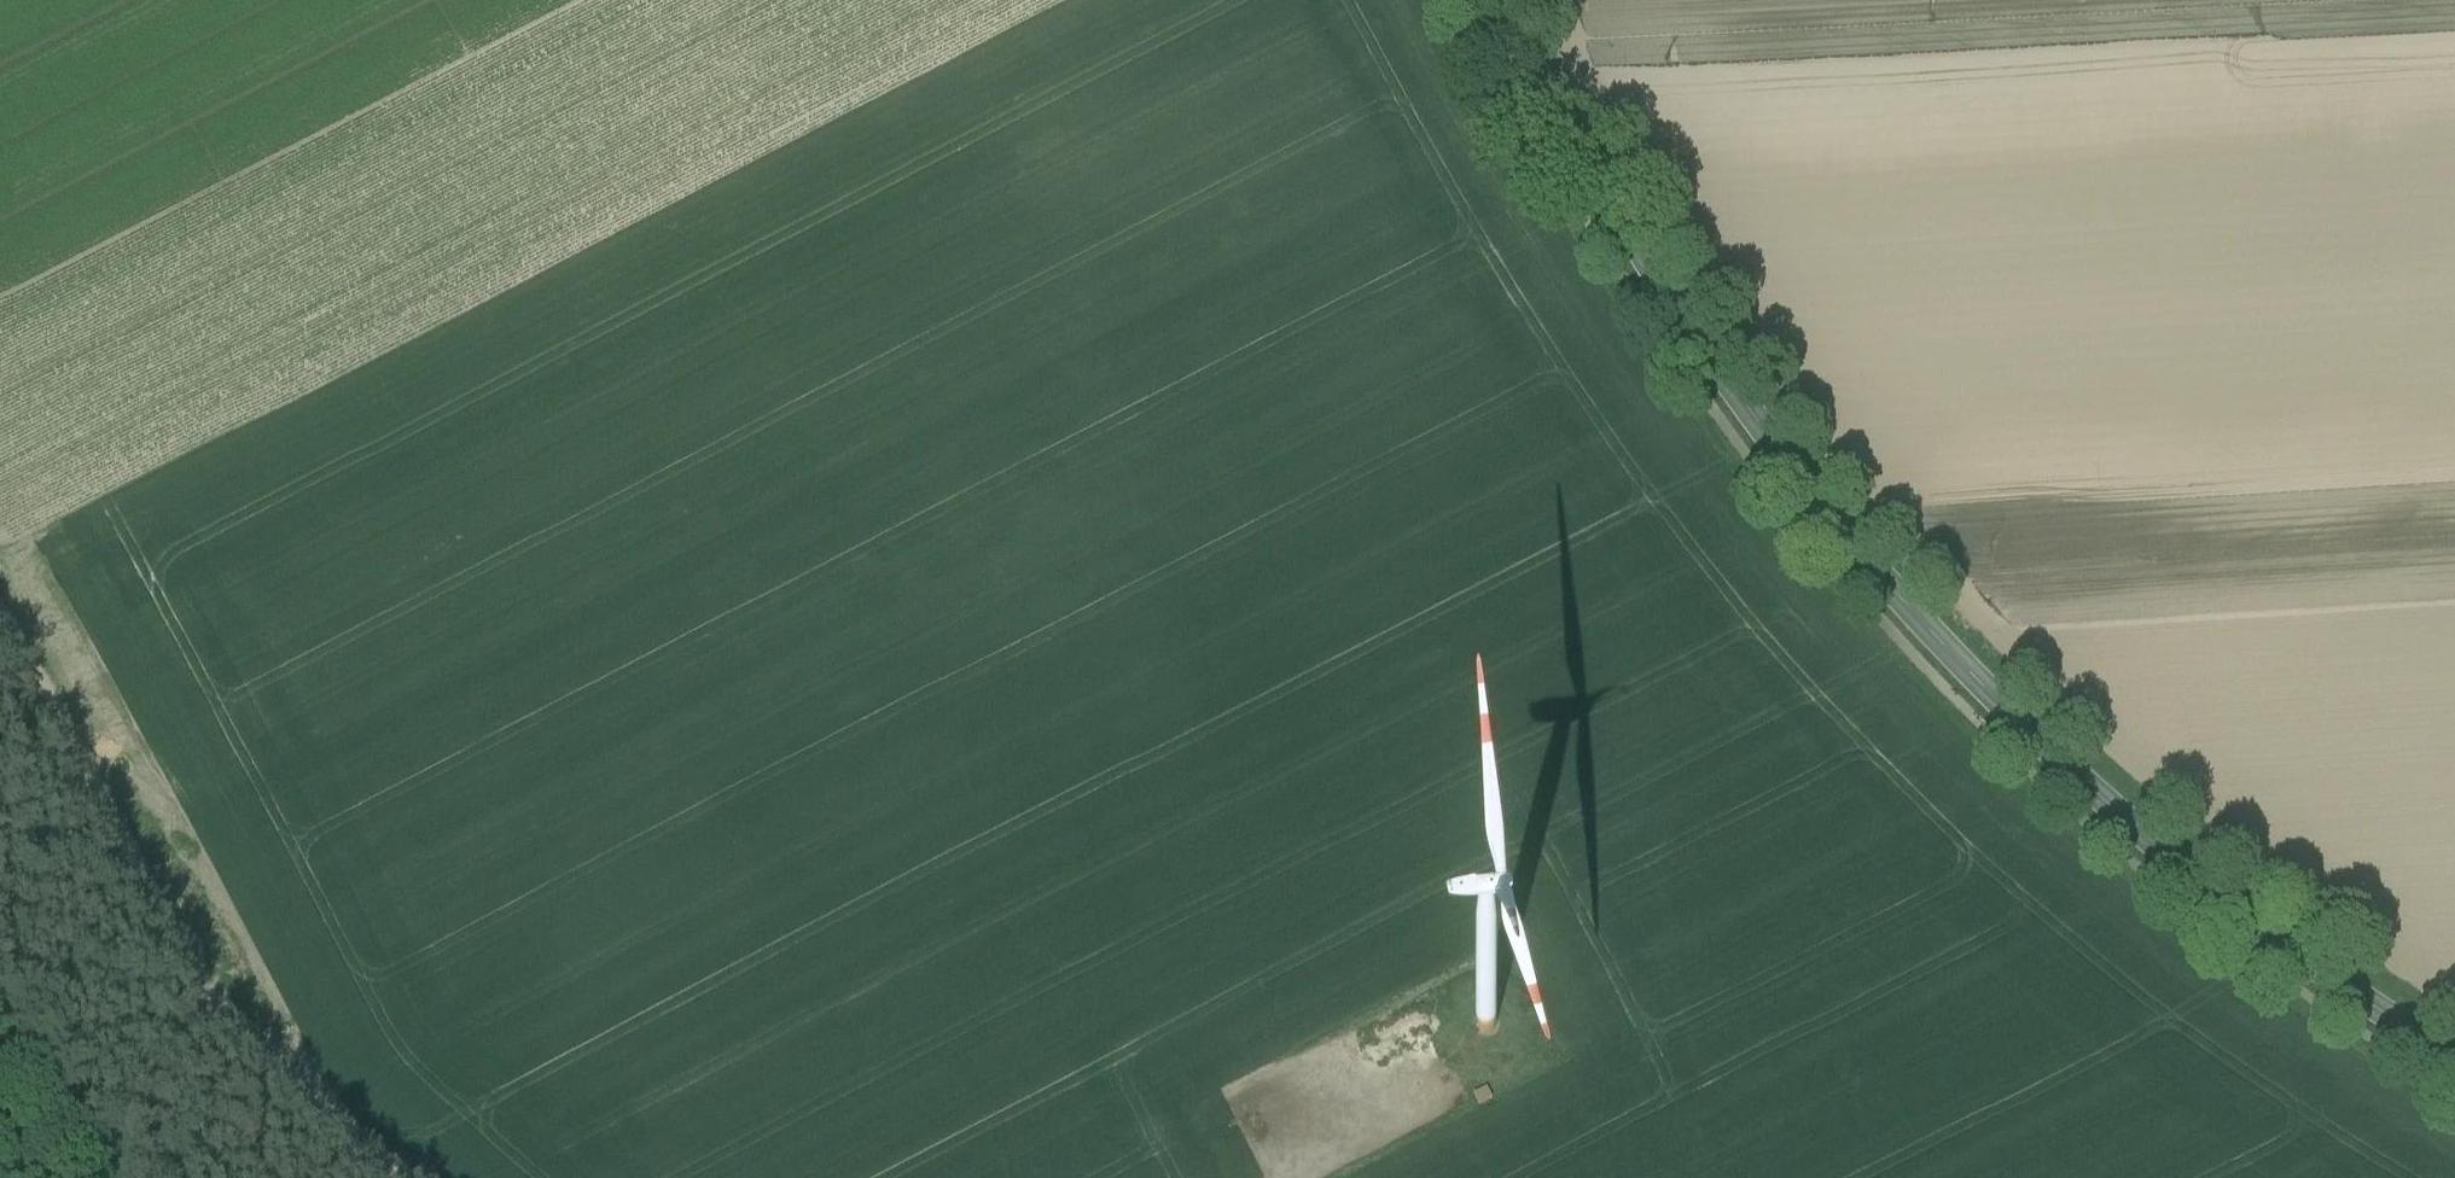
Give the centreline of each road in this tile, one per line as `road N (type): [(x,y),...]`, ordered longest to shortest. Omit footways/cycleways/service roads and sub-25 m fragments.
road 1 (secondary): [(1484,0),(1678,332),(1853,558),(1976,699),(2168,874),(2401,1049),(2454,1079)]
road 2 (track): [(383,1177),(226,1038),(0,629)]

